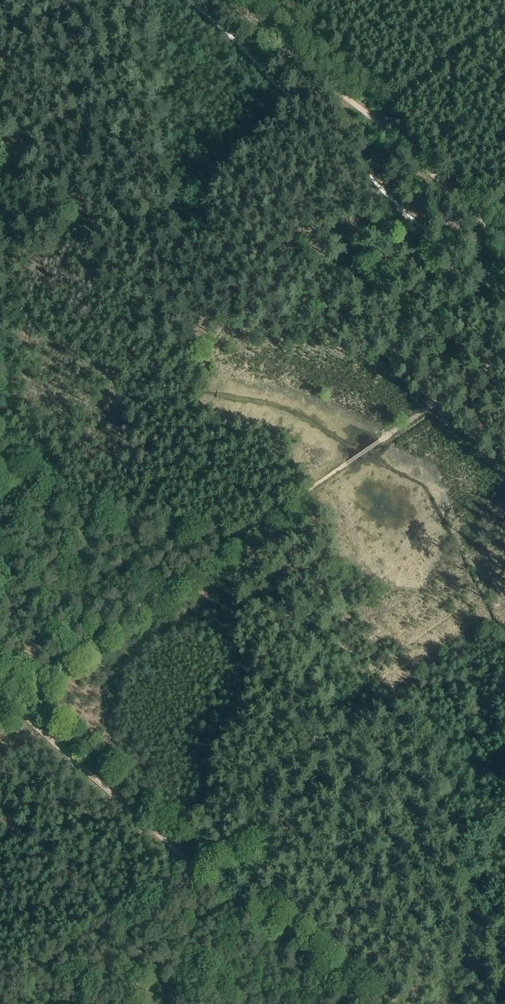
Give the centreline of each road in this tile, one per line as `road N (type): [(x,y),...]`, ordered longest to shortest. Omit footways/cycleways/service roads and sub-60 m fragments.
road 1 (track): [(239,0),(504,238)]

